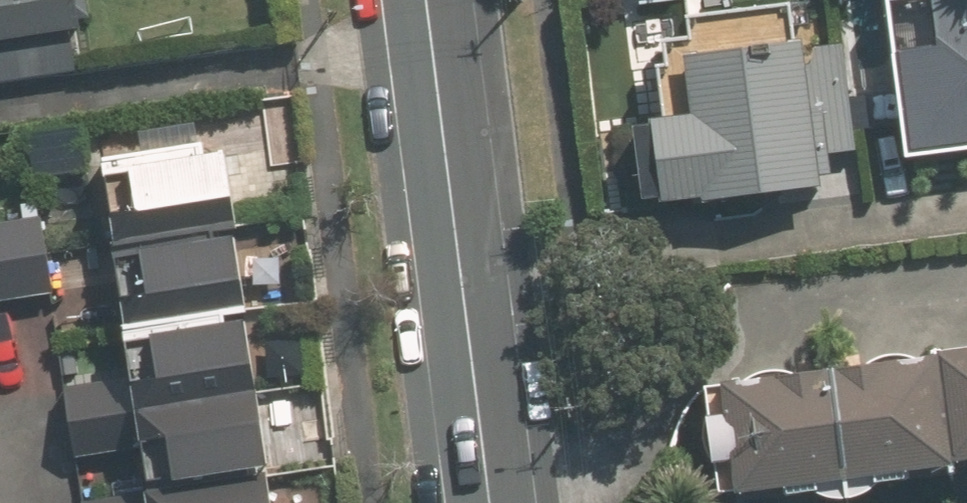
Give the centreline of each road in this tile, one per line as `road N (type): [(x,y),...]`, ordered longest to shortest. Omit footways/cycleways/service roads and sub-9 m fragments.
road 1 (secondary): [(419,0),(481,502)]

